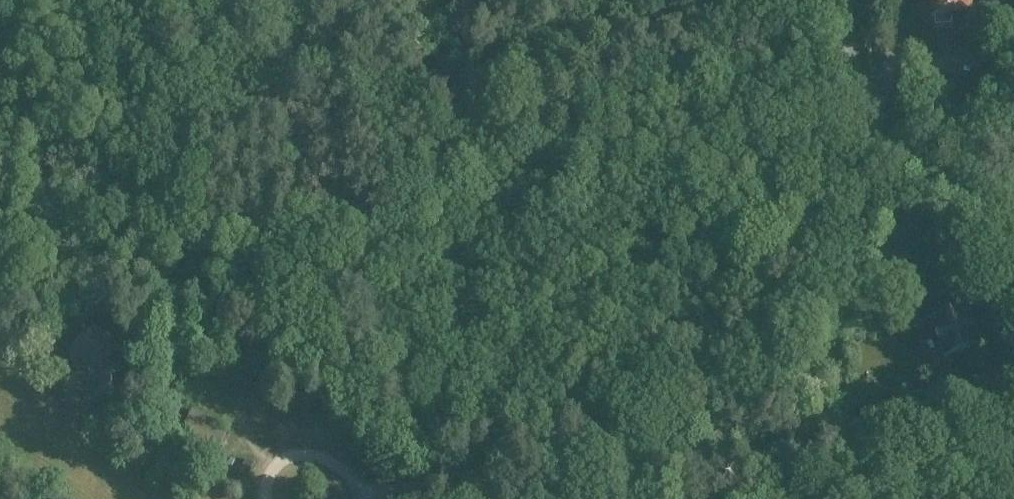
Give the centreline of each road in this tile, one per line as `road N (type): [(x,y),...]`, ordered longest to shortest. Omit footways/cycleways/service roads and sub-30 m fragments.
road 1 (track): [(732,137),(25,285),(0,323)]
road 2 (track): [(644,0),(506,184),(327,399),(278,474),(238,498)]
road 3 (track): [(390,498),(793,452),(1013,406)]
road 4 (track): [(789,498),(793,452),(773,298),(704,0)]
road 5 (unclassified): [(1013,239),(894,152),(849,89),(838,0)]

